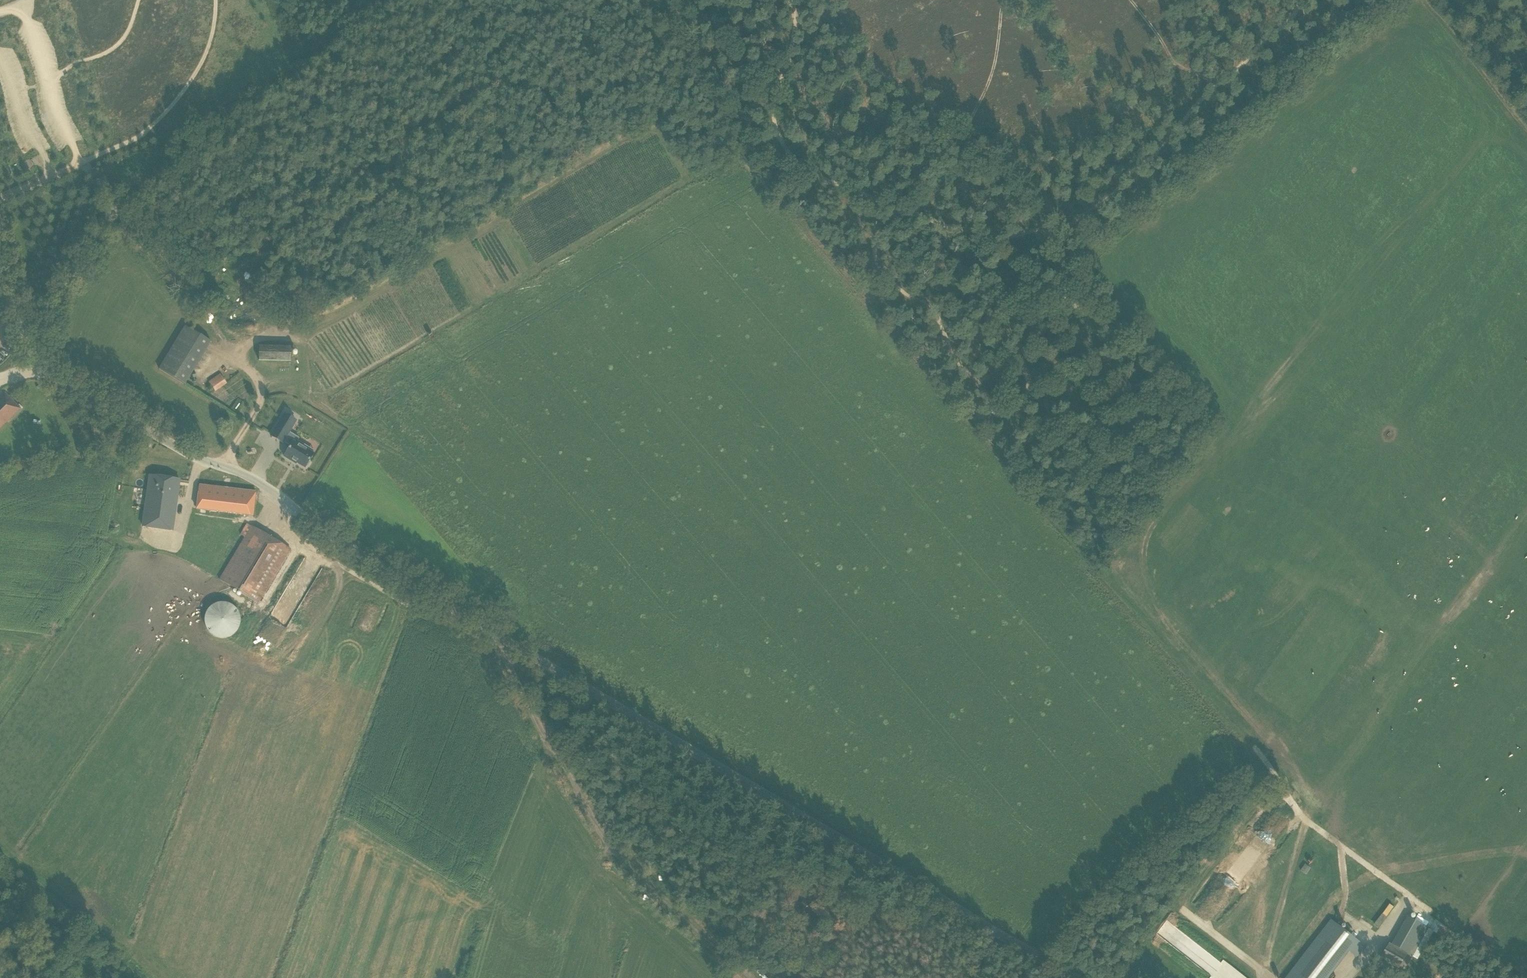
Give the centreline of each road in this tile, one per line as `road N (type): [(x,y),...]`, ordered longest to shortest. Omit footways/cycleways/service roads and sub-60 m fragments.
road 1 (tertiary): [(1077,977),(425,591),(251,476),(196,457),(51,373),(0,269)]
road 2 (track): [(1299,0),(1289,22),(1127,180),(1054,236),(957,230),(804,170),(790,156)]
road 3 (track): [(1054,236),(1065,302),(1027,346),(1028,390),(1003,415),(951,357),(935,312),(909,298),(873,256),(899,211)]
road 4 (track): [(389,0),(260,91),(138,137)]
road 5 (track): [(916,216),(993,70),(1004,0)]
road 6 (track): [(790,156),(732,130),(672,0)]
road 7 (track): [(790,156),(772,108),(795,35),(790,0)]
road 8 (track): [(215,0),(198,70),(138,137)]
road 9 (track): [(138,137),(0,198)]
road 10 (track): [(1129,0),(1176,64),(1218,86)]

